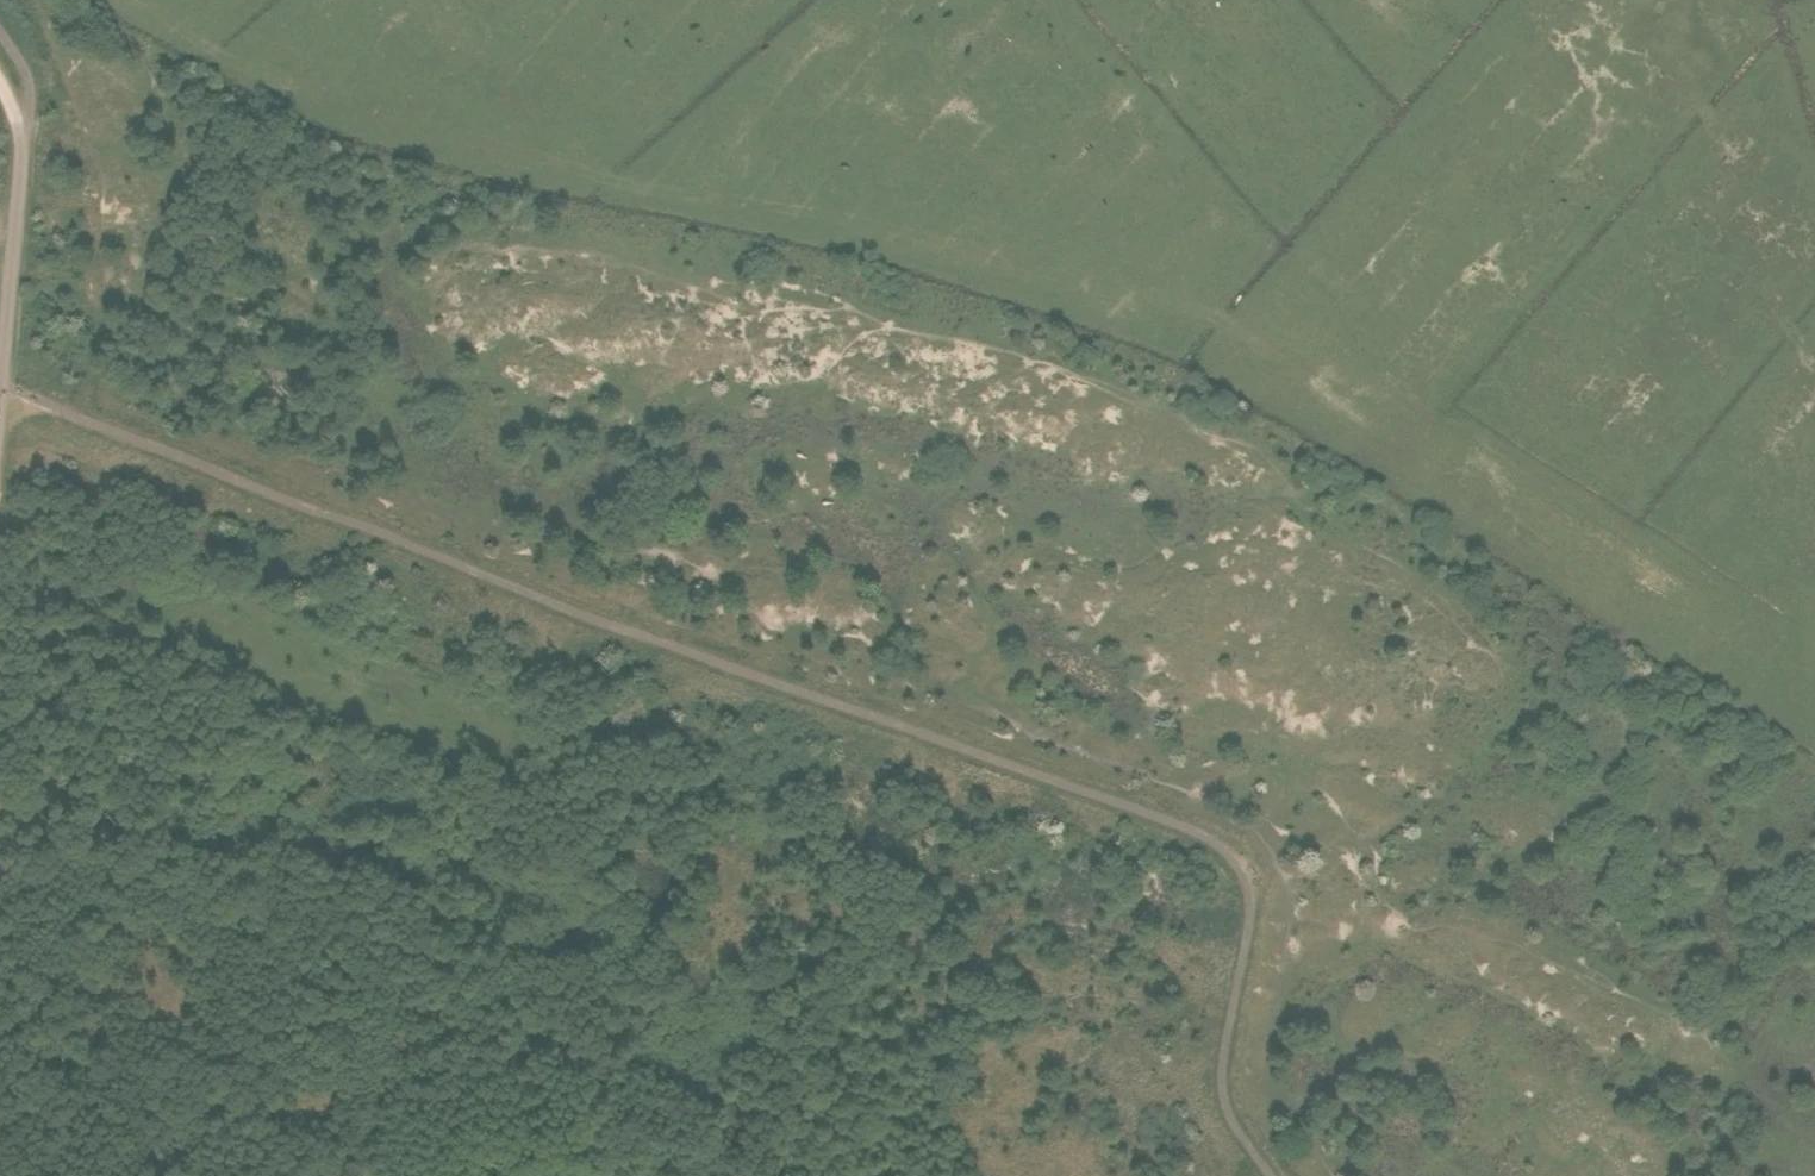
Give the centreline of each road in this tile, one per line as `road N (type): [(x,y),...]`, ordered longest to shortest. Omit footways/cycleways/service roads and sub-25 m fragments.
road 1 (track): [(2,400),(30,130)]

